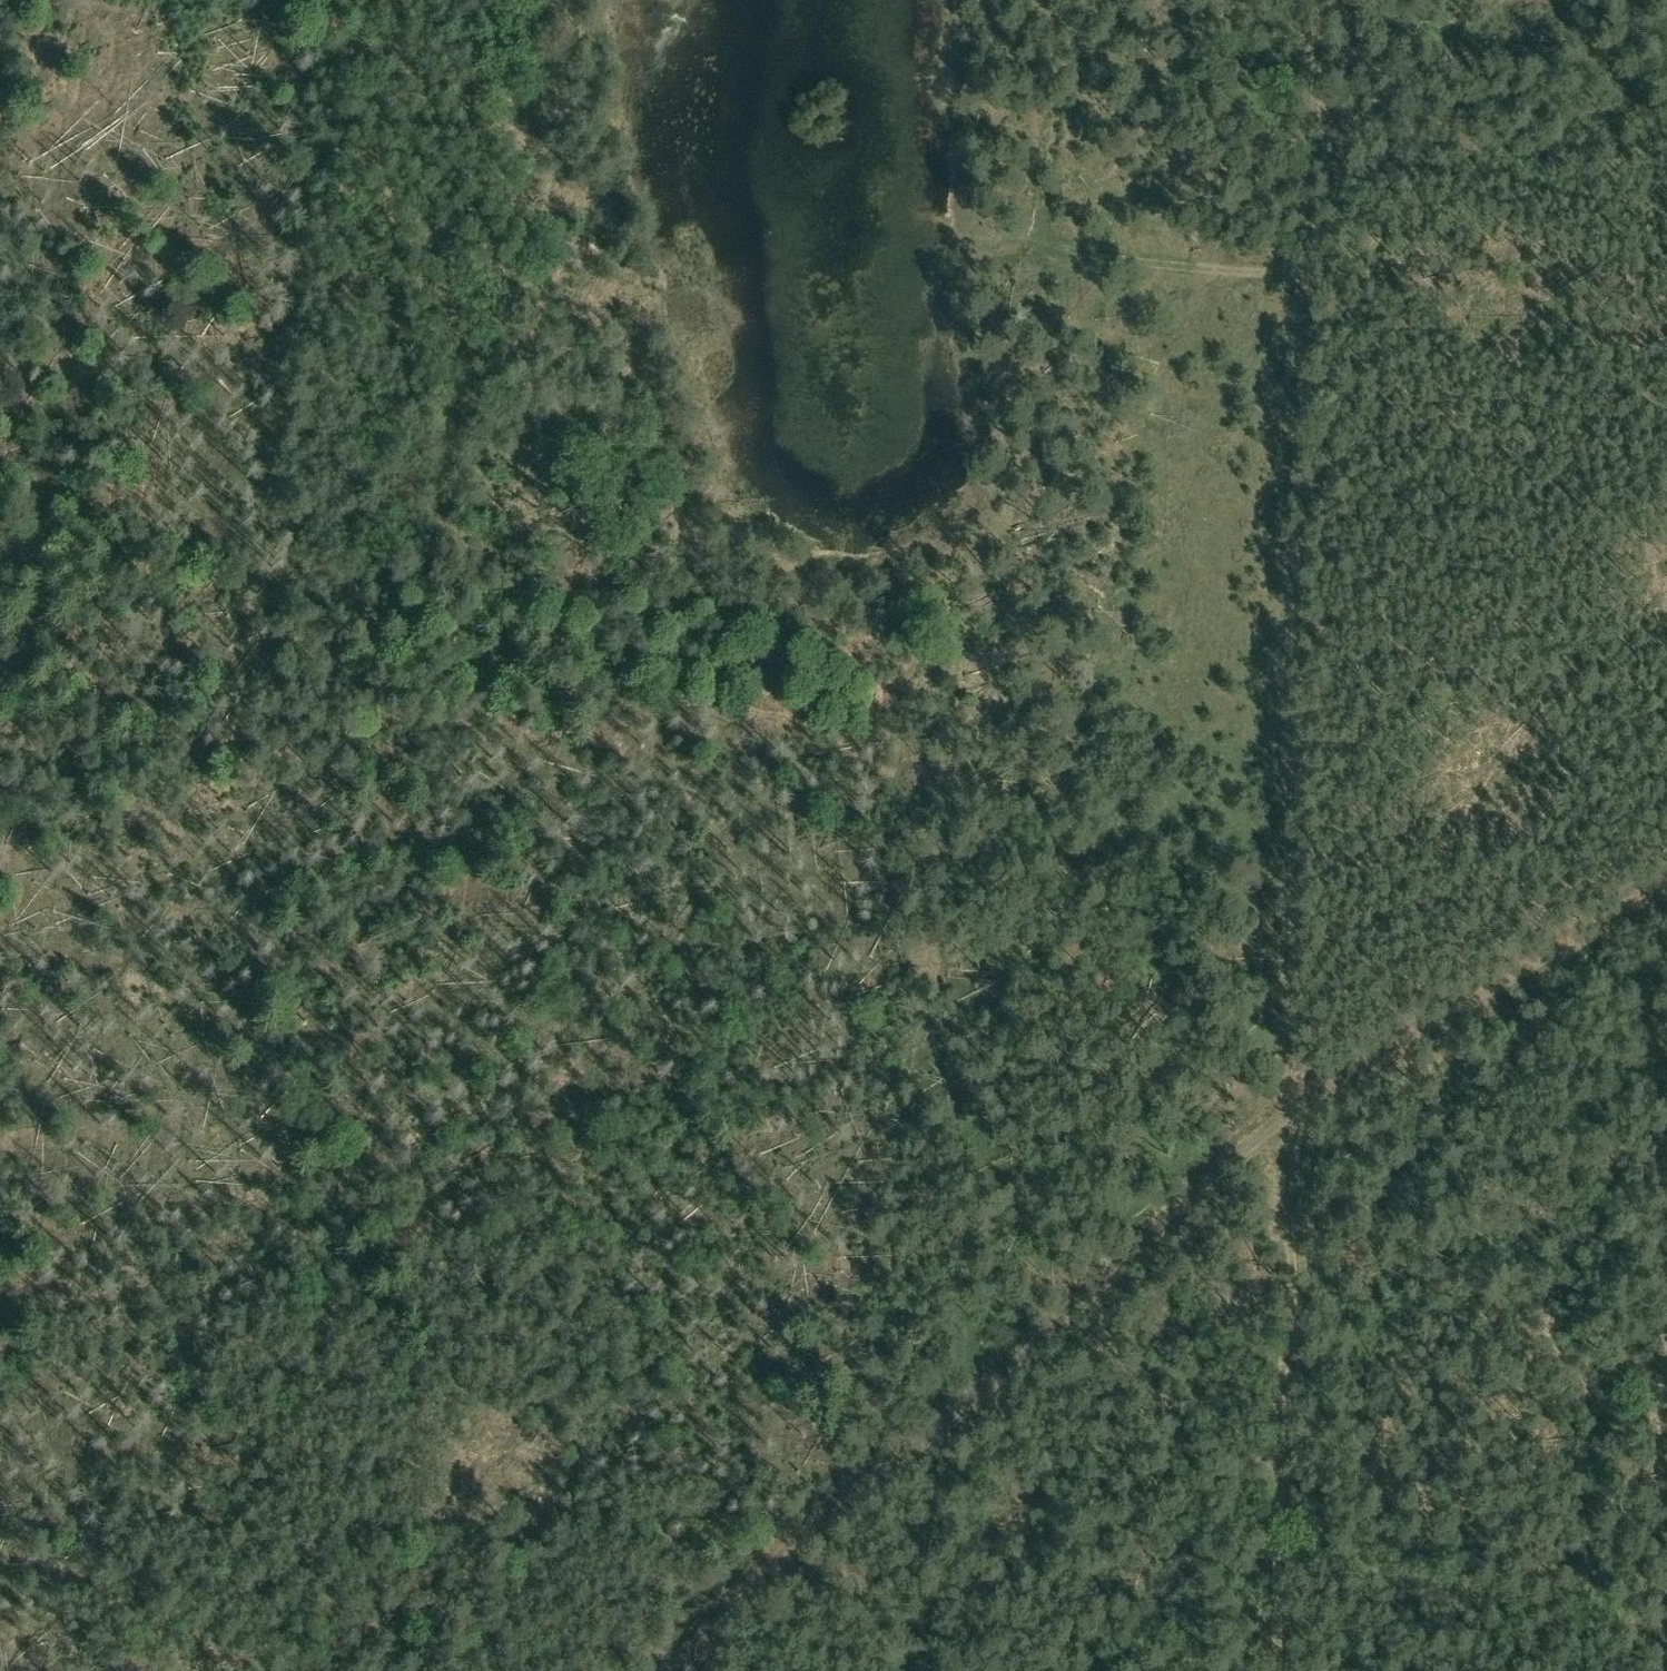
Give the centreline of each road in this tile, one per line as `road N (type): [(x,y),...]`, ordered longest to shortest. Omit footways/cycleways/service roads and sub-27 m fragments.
road 1 (track): [(1296,1107),(665,1670)]
road 2 (track): [(1296,1107),(1275,1670)]
road 3 (track): [(1666,886),(1296,1107)]

